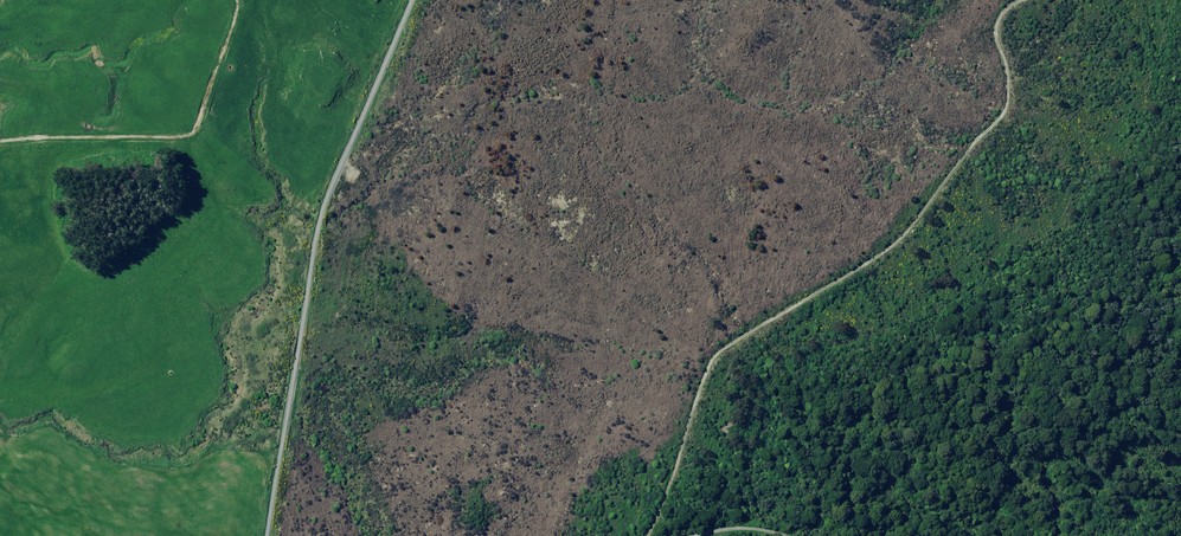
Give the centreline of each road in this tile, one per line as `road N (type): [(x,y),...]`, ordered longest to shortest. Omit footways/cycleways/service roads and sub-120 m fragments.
road 1 (track): [(1019,0),(1000,27),(1012,91),(1006,112),(902,236),(724,346),(647,535)]
road 2 (unclassified): [(411,0),(320,221),(267,535)]
road 3 (track): [(0,141),(192,133),(237,0)]

